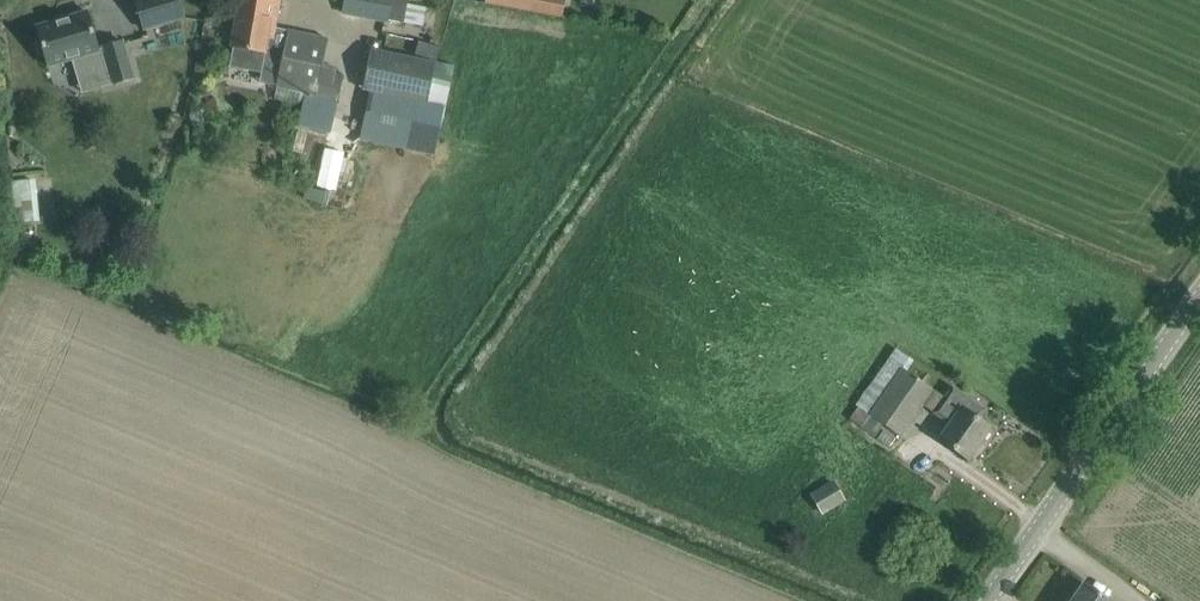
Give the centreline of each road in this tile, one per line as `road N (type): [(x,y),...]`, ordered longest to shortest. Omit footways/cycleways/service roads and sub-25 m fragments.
road 1 (tertiary): [(987,600),(1199,298)]

